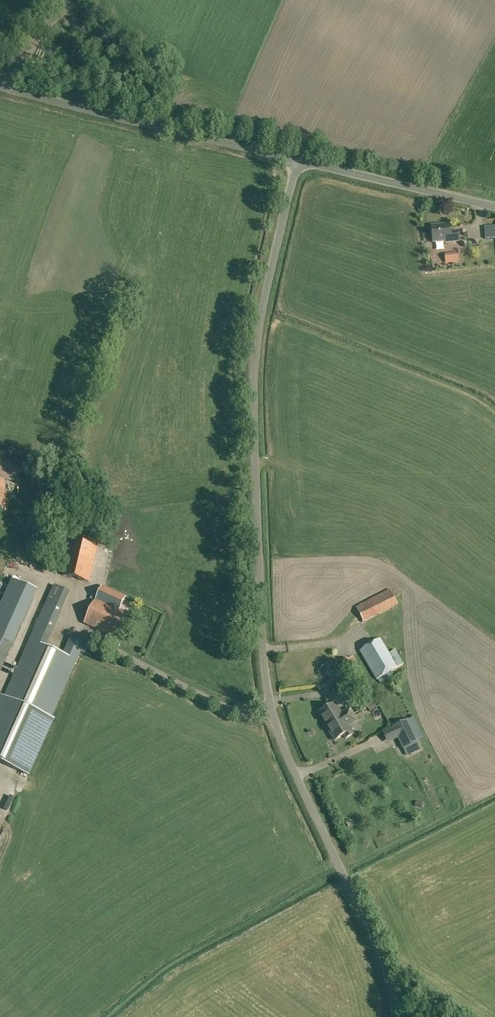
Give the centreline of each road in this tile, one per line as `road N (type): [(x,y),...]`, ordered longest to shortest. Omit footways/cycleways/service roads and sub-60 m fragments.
road 1 (unclassified): [(394,1016),(379,954),(271,712),(265,676),(257,346),(297,160)]
road 2 (unclassified): [(297,160),(0,87)]
road 3 (unclassified): [(494,207),(297,160)]

